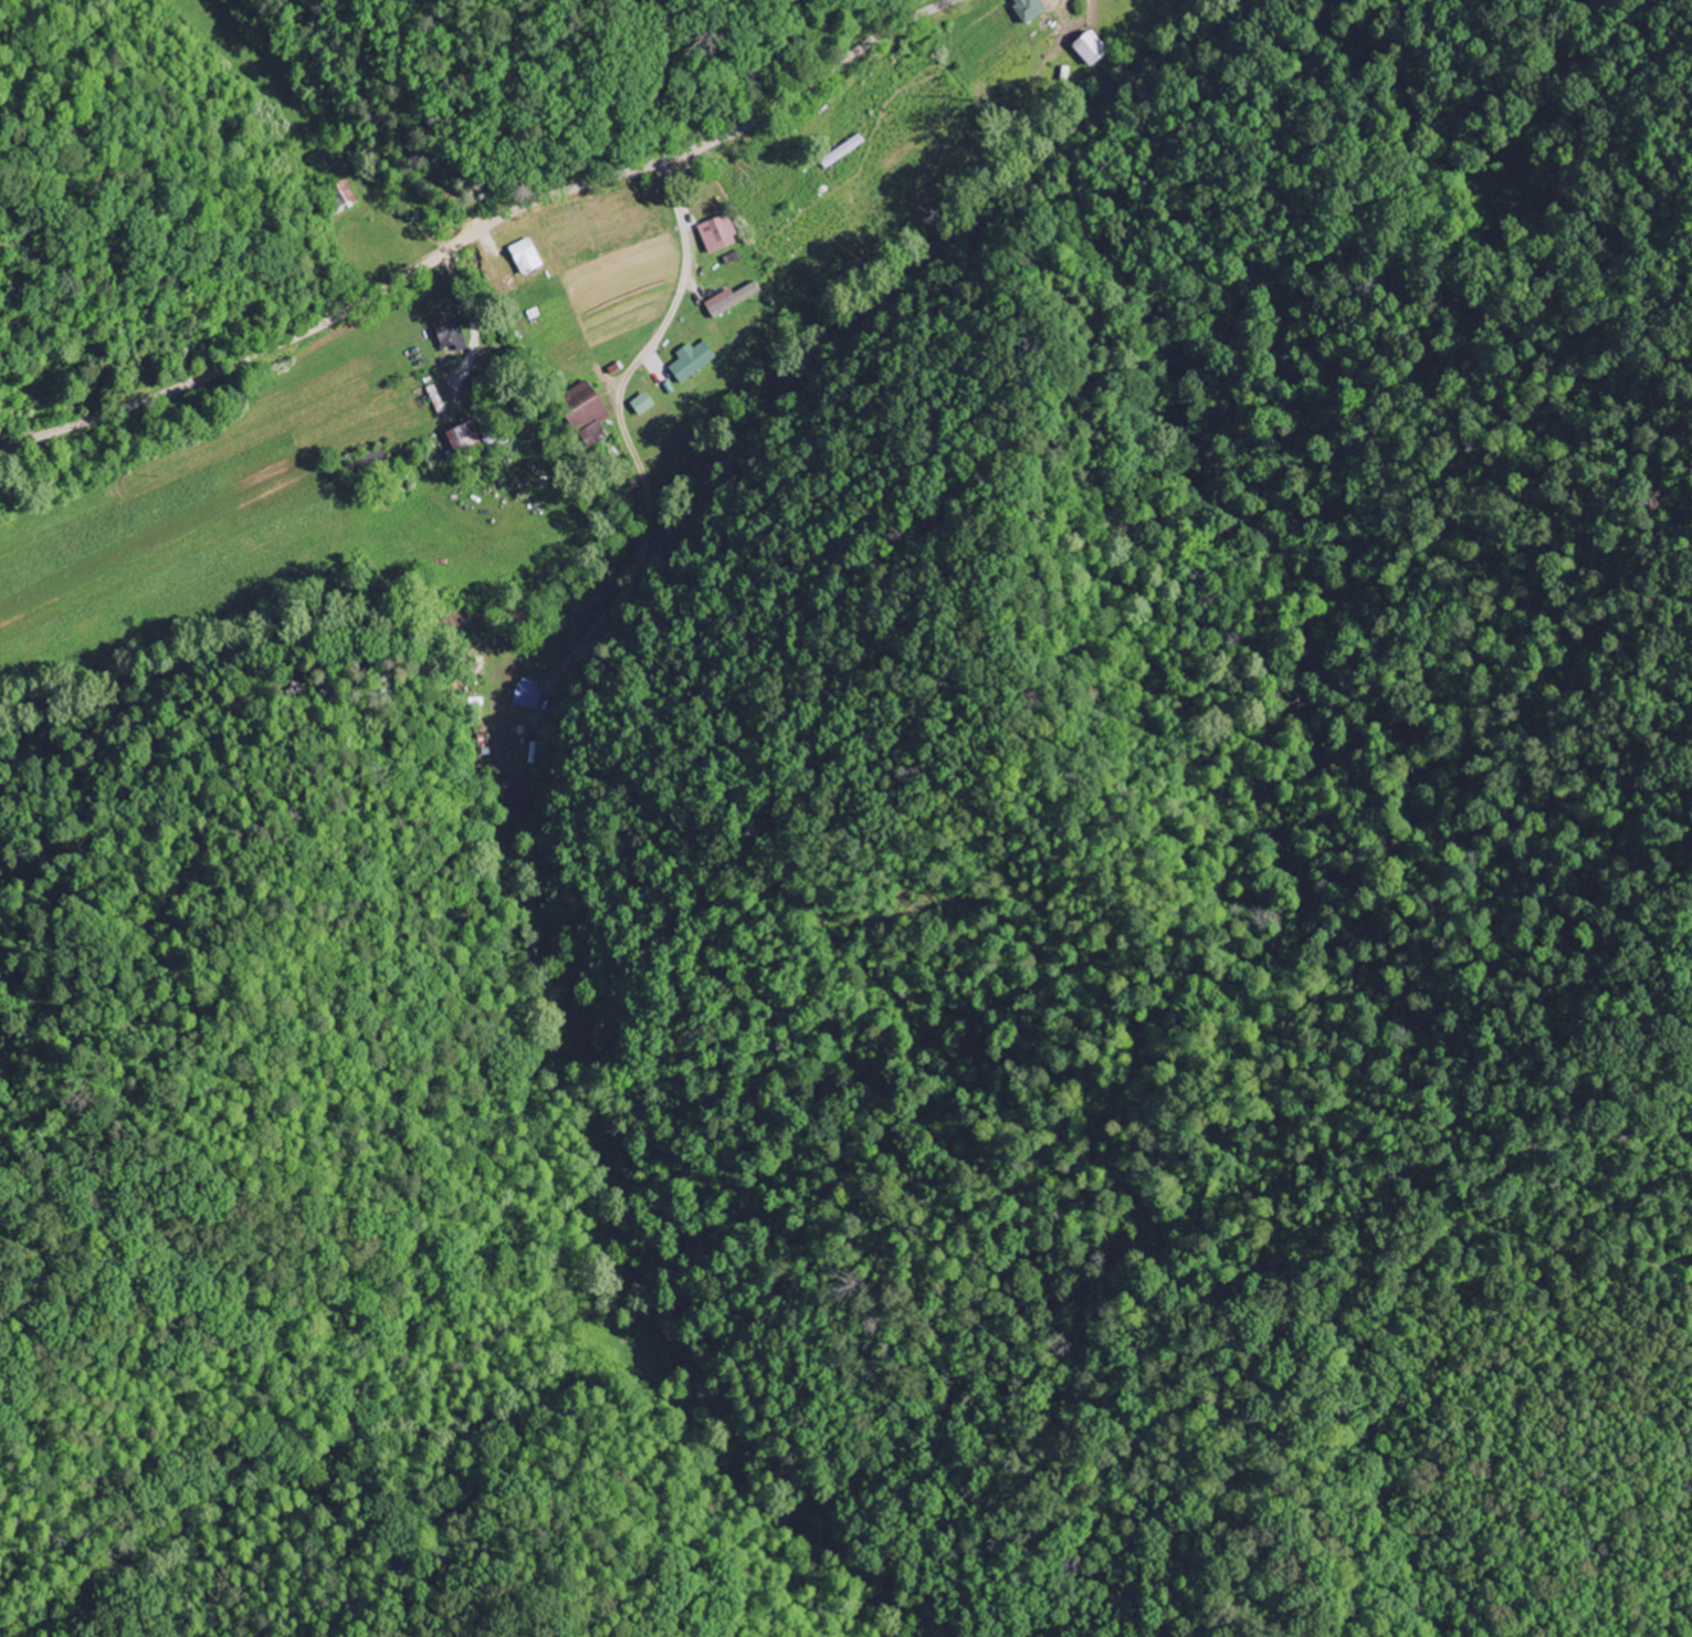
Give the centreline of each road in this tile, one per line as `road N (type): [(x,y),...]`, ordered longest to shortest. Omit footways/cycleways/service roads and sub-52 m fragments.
road 1 (secondary): [(0,449),(159,396),(316,327),(508,213),(717,140),(951,0)]
road 2 (residential): [(644,167),(674,180),(687,269),(666,326),(620,395),(649,515),(637,579),(607,617)]

